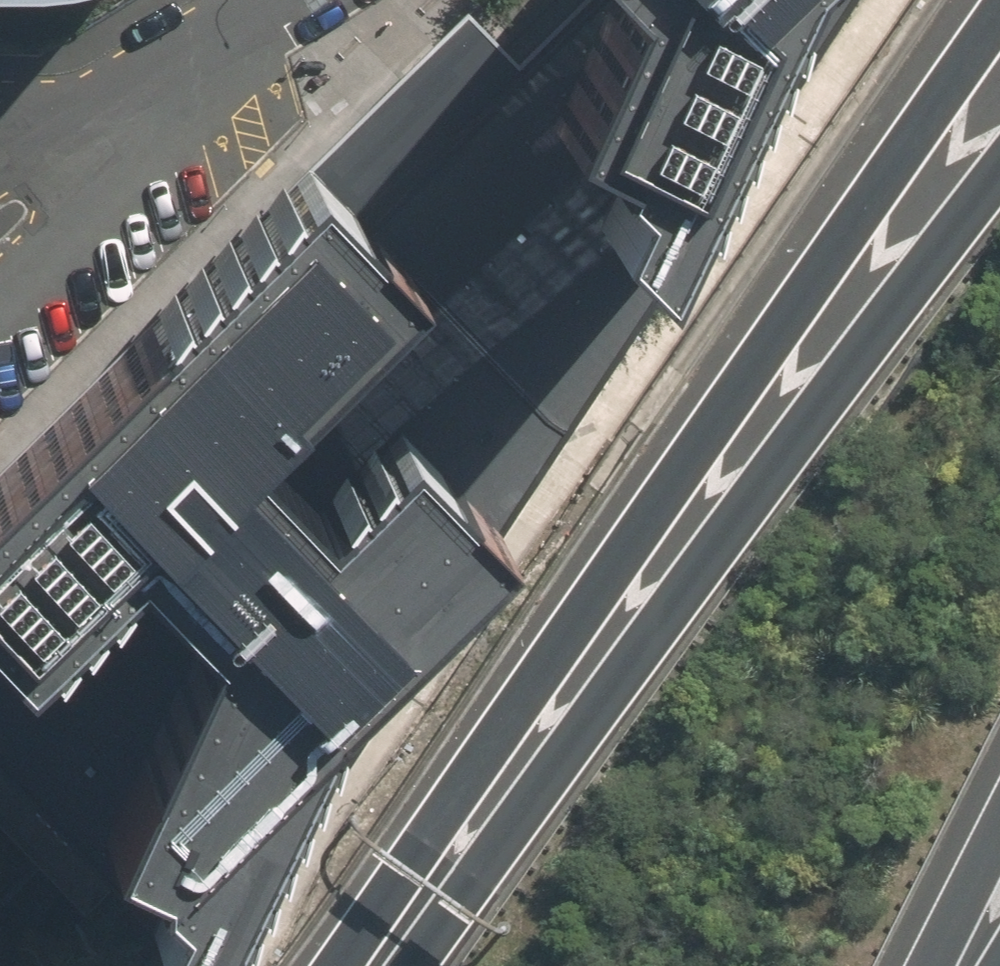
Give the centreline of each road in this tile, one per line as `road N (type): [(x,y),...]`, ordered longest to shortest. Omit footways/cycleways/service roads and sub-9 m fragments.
road 1 (motorway): [(337,965),(999,3)]
road 2 (motorway): [(410,965),(999,203)]
road 3 (residential): [(190,68),(0,305)]
road 4 (residential): [(0,136),(190,68)]
road 5 (motorway): [(930,965),(999,822)]
road 6 (residential): [(299,0),(190,68)]

